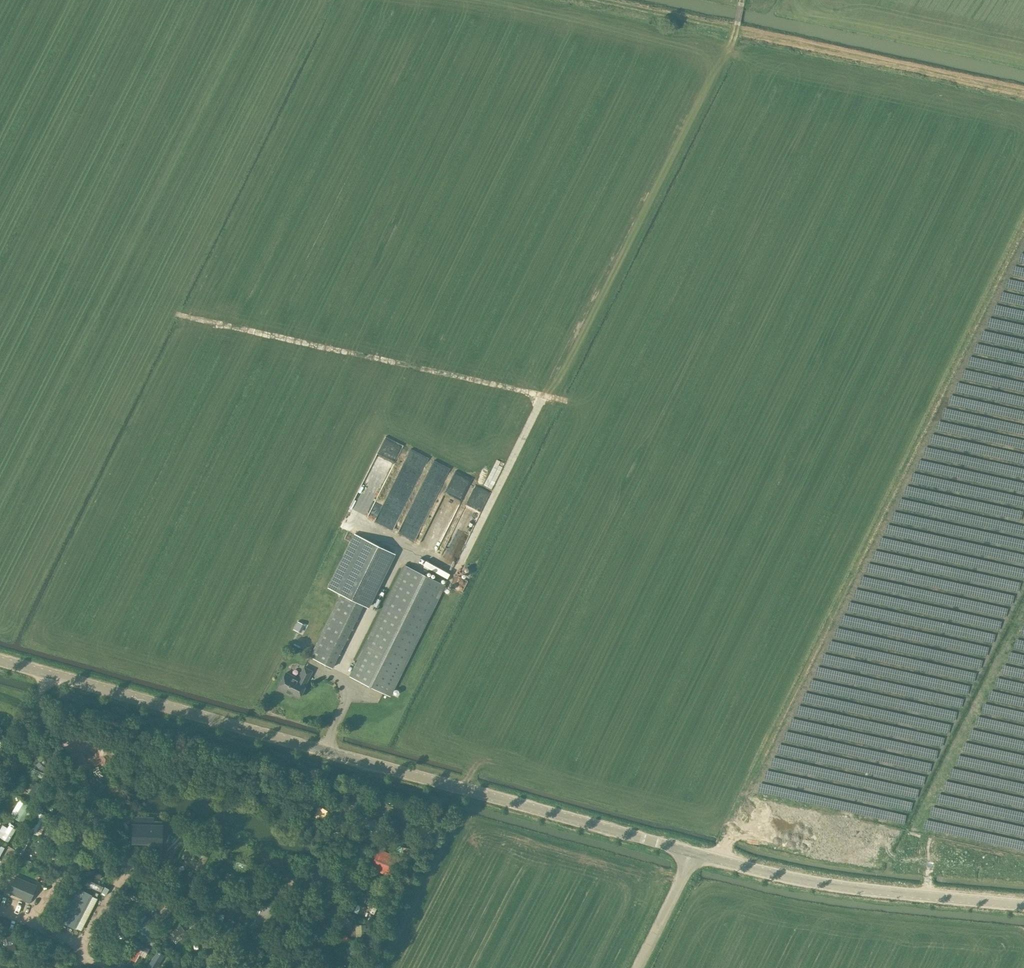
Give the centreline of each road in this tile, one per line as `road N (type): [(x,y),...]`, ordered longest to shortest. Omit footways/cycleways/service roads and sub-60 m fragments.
road 1 (unclassified): [(697,856),(0,664)]
road 2 (track): [(455,574),(695,87),(730,44),(741,0)]
road 3 (track): [(295,932),(199,942),(125,874),(61,750),(30,708)]
road 4 (unclassified): [(1023,904),(845,886),(697,856)]
road 5 (track): [(736,28),(1023,90)]
road 6 (track): [(274,967),(376,766)]
road 7 (track): [(332,967),(413,828)]
road 8 (unclassified): [(697,856),(640,967)]

